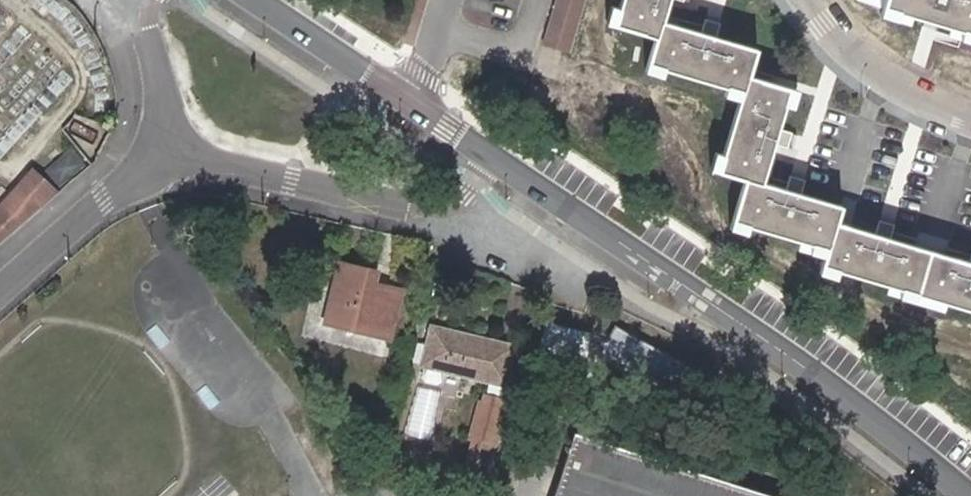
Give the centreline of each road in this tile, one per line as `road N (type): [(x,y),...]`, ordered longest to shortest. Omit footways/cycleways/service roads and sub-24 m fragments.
road 1 (tertiary): [(494,158),(804,366),(967,495)]
road 2 (residential): [(494,158),(449,208),(175,147)]
road 3 (residential): [(175,147),(0,286)]
road 4 (residential): [(809,0),(882,75),(970,119)]
road 5 (tertiary): [(255,0),(409,102)]
road 6 (residential): [(175,147),(151,26),(159,0)]

